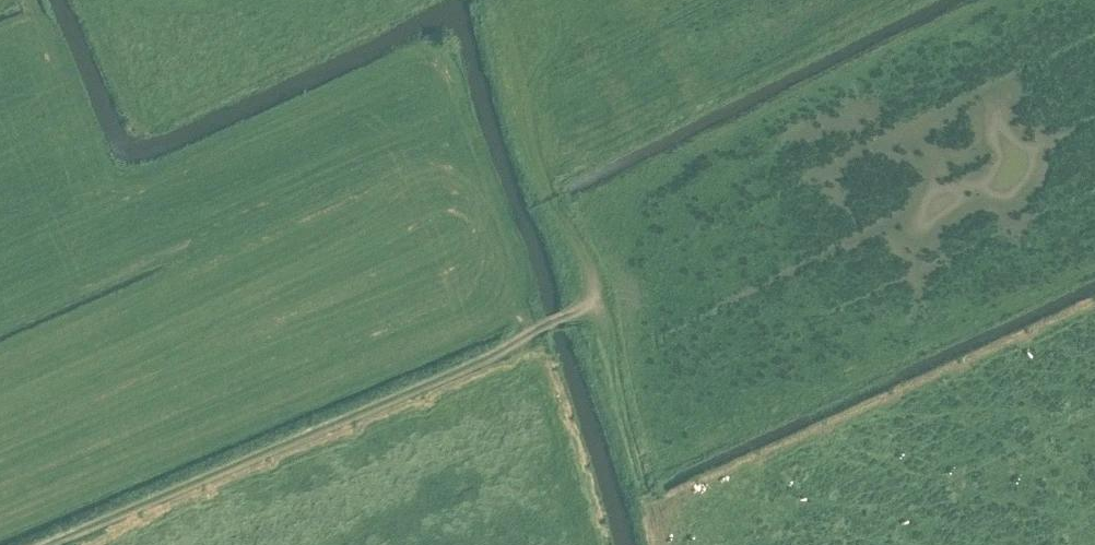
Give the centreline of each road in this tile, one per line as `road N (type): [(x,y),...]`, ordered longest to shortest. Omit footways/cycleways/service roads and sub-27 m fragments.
road 1 (track): [(596,305),(50,544)]
road 2 (track): [(488,0),(546,186),(581,243),(596,305)]
road 3 (track): [(596,305),(653,510),(734,544)]

